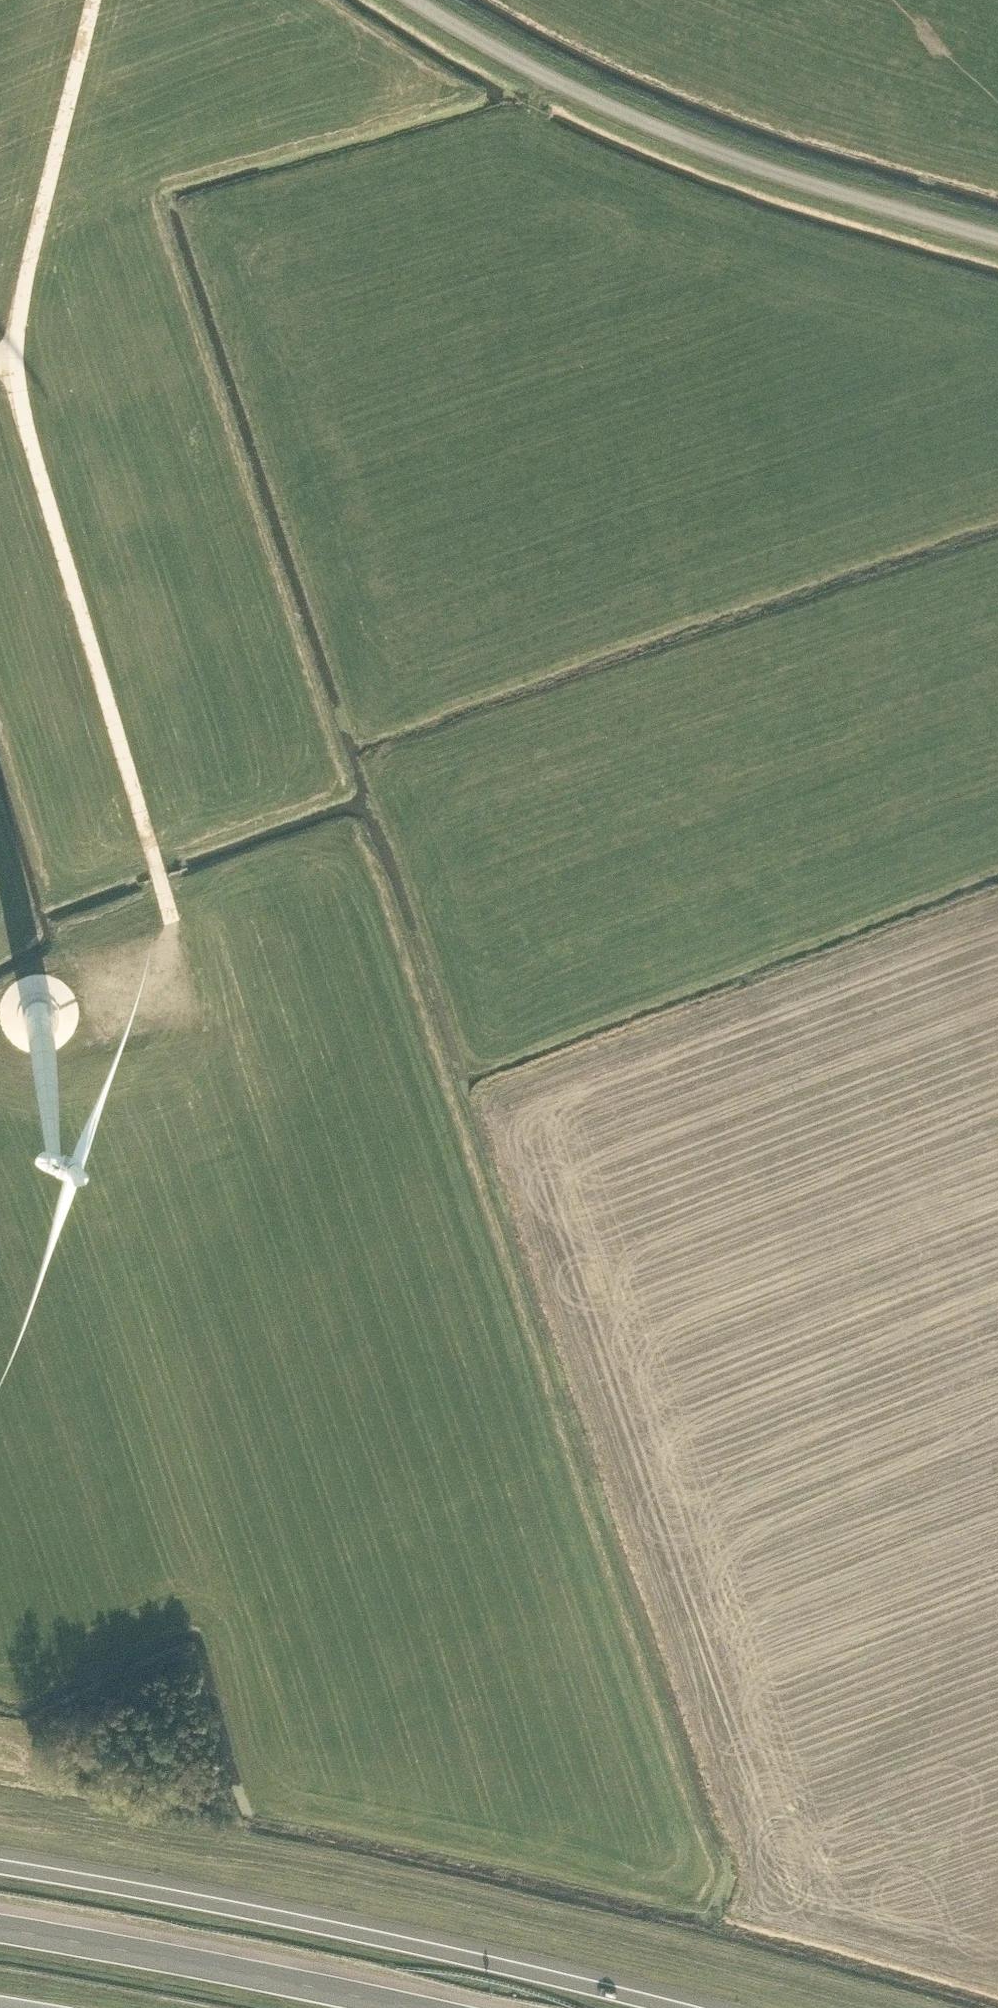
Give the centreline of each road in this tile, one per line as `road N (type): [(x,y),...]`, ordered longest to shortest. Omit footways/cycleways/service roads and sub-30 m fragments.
road 1 (motorway): [(682,2007),(251,1910),(0,1866)]
road 2 (unclassified): [(997,238),(686,138),(525,63),(416,0)]
road 3 (motorway): [(413,2007),(0,1927)]
road 4 (track): [(0,717),(76,980)]
road 5 (track): [(39,0),(0,156)]

